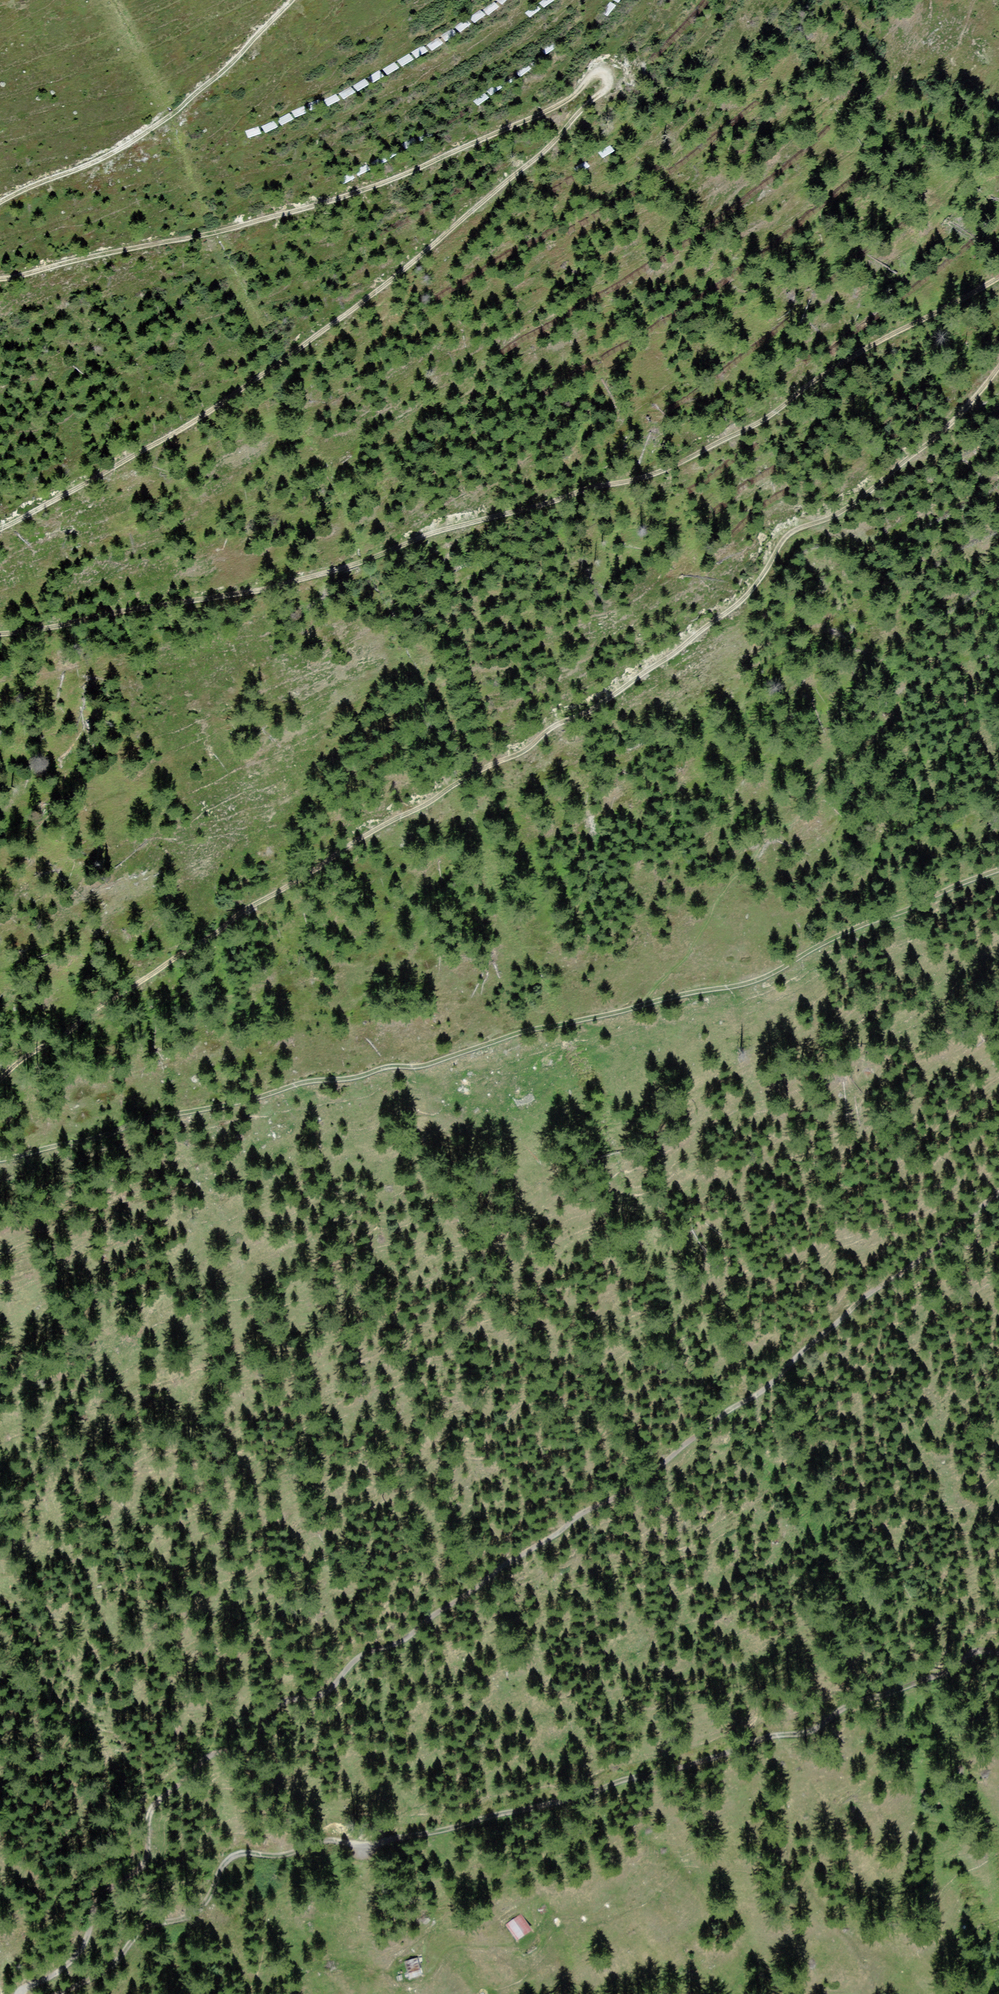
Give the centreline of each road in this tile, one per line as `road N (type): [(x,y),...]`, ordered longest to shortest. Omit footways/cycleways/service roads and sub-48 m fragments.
road 1 (track): [(0,529),(200,418),(360,305),(558,142),(615,84),(618,69),(602,65),(556,105),(342,202),(0,273)]
road 2 (track): [(18,1993),(62,1971),(85,1942),(106,1891),(145,1861),(153,1804),(208,1755),(246,1747),(284,1701),(321,1695),(362,1654),(403,1642),(504,1564),(620,1495),(729,1407),(754,1397),(867,1292),(998,1193)]
road 3 (track): [(0,1079),(203,935),(463,777),(527,748),(683,647),(754,591),(784,537),(866,496),(953,422),(998,367)]
road 4 (track): [(998,277),(873,344),(760,421),(653,474),(260,589),(0,634)]
road 5 (track): [(998,1652),(966,1654),(813,1729),(595,1793),(386,1841),(239,1850),(225,1858),(207,1902),(188,1917),(151,1925),(115,1963),(56,1993)]
road 6 (track): [(646,1003),(525,1028),(430,1060),(306,1076),(108,1138),(0,1157)]
road 7 (track): [(998,869),(848,927),(757,978),(646,1003)]
road 8 (track): [(0,198),(139,136),(289,0)]

